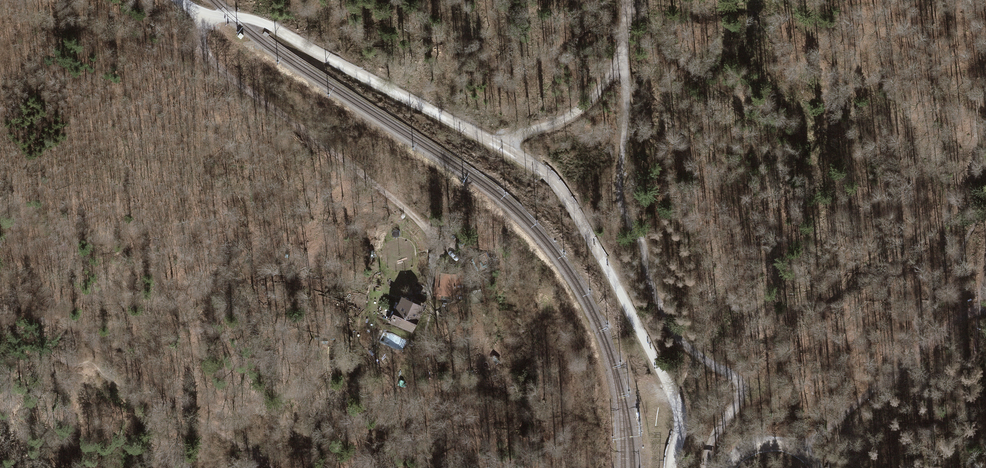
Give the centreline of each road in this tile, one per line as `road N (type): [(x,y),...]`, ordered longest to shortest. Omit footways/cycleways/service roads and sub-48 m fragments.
road 1 (track): [(205,45),(228,75),(438,238),(431,314),(440,350),(511,467)]
road 2 (track): [(707,467),(740,385),(671,328),(621,202),(629,100),(619,64)]
road 3 (track): [(502,146),(561,190),(602,259),(675,399),(681,428),(672,467)]
road 4 (track): [(0,286),(37,320),(63,364),(92,366),(277,467)]
road 5 (track): [(207,14),(274,27),(502,146)]
road 6 (track): [(205,45),(171,45),(0,9)]
road 7 (track): [(619,64),(592,99),(502,146)]

